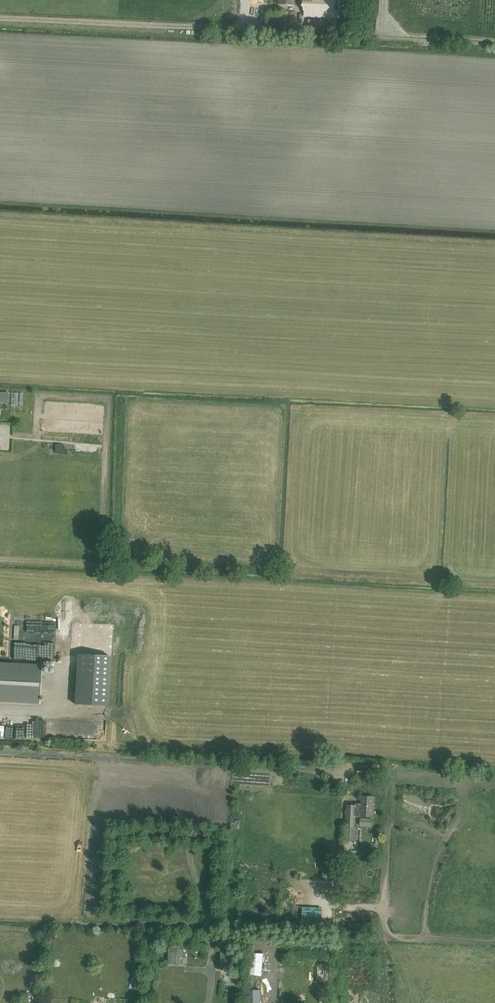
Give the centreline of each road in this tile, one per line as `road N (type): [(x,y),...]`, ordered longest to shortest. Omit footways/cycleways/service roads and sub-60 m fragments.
road 1 (track): [(494,768),(377,761),(345,771),(0,754)]
road 2 (track): [(0,559),(494,585)]
road 3 (track): [(494,45),(0,20)]

